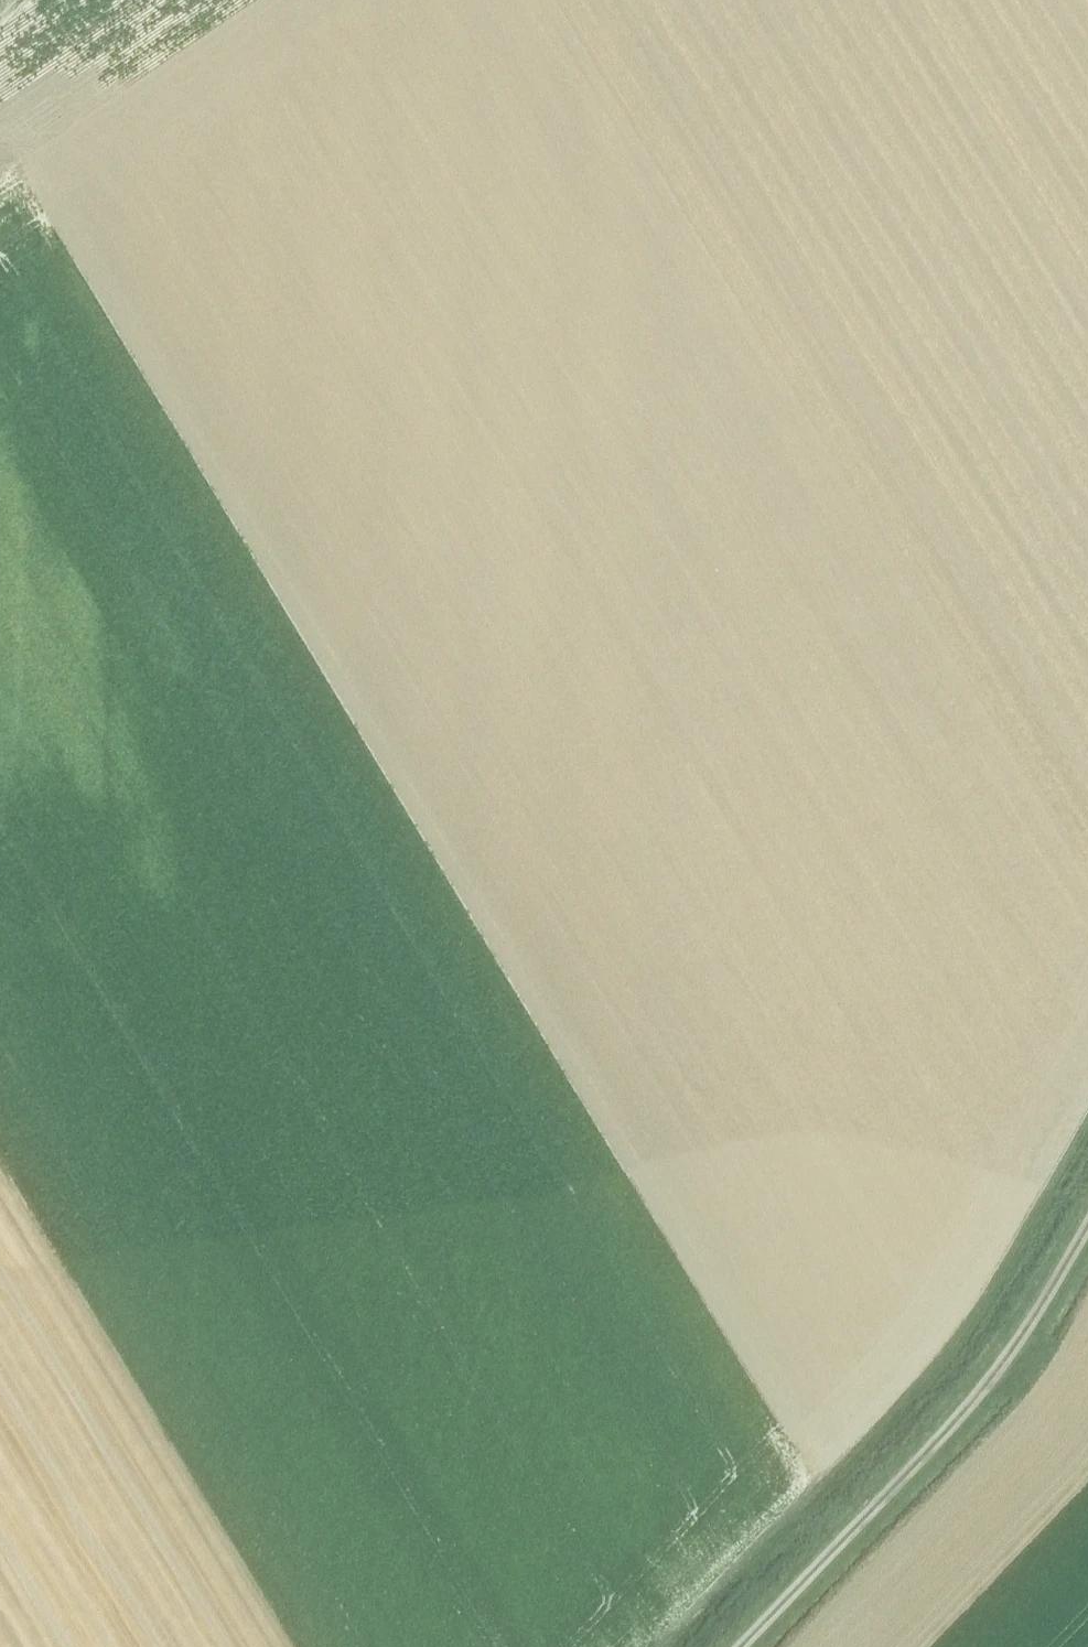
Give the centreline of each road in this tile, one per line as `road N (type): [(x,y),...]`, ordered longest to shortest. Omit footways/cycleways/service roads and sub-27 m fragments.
road 1 (track): [(1087,1219),(1035,1314),(728,1646)]

